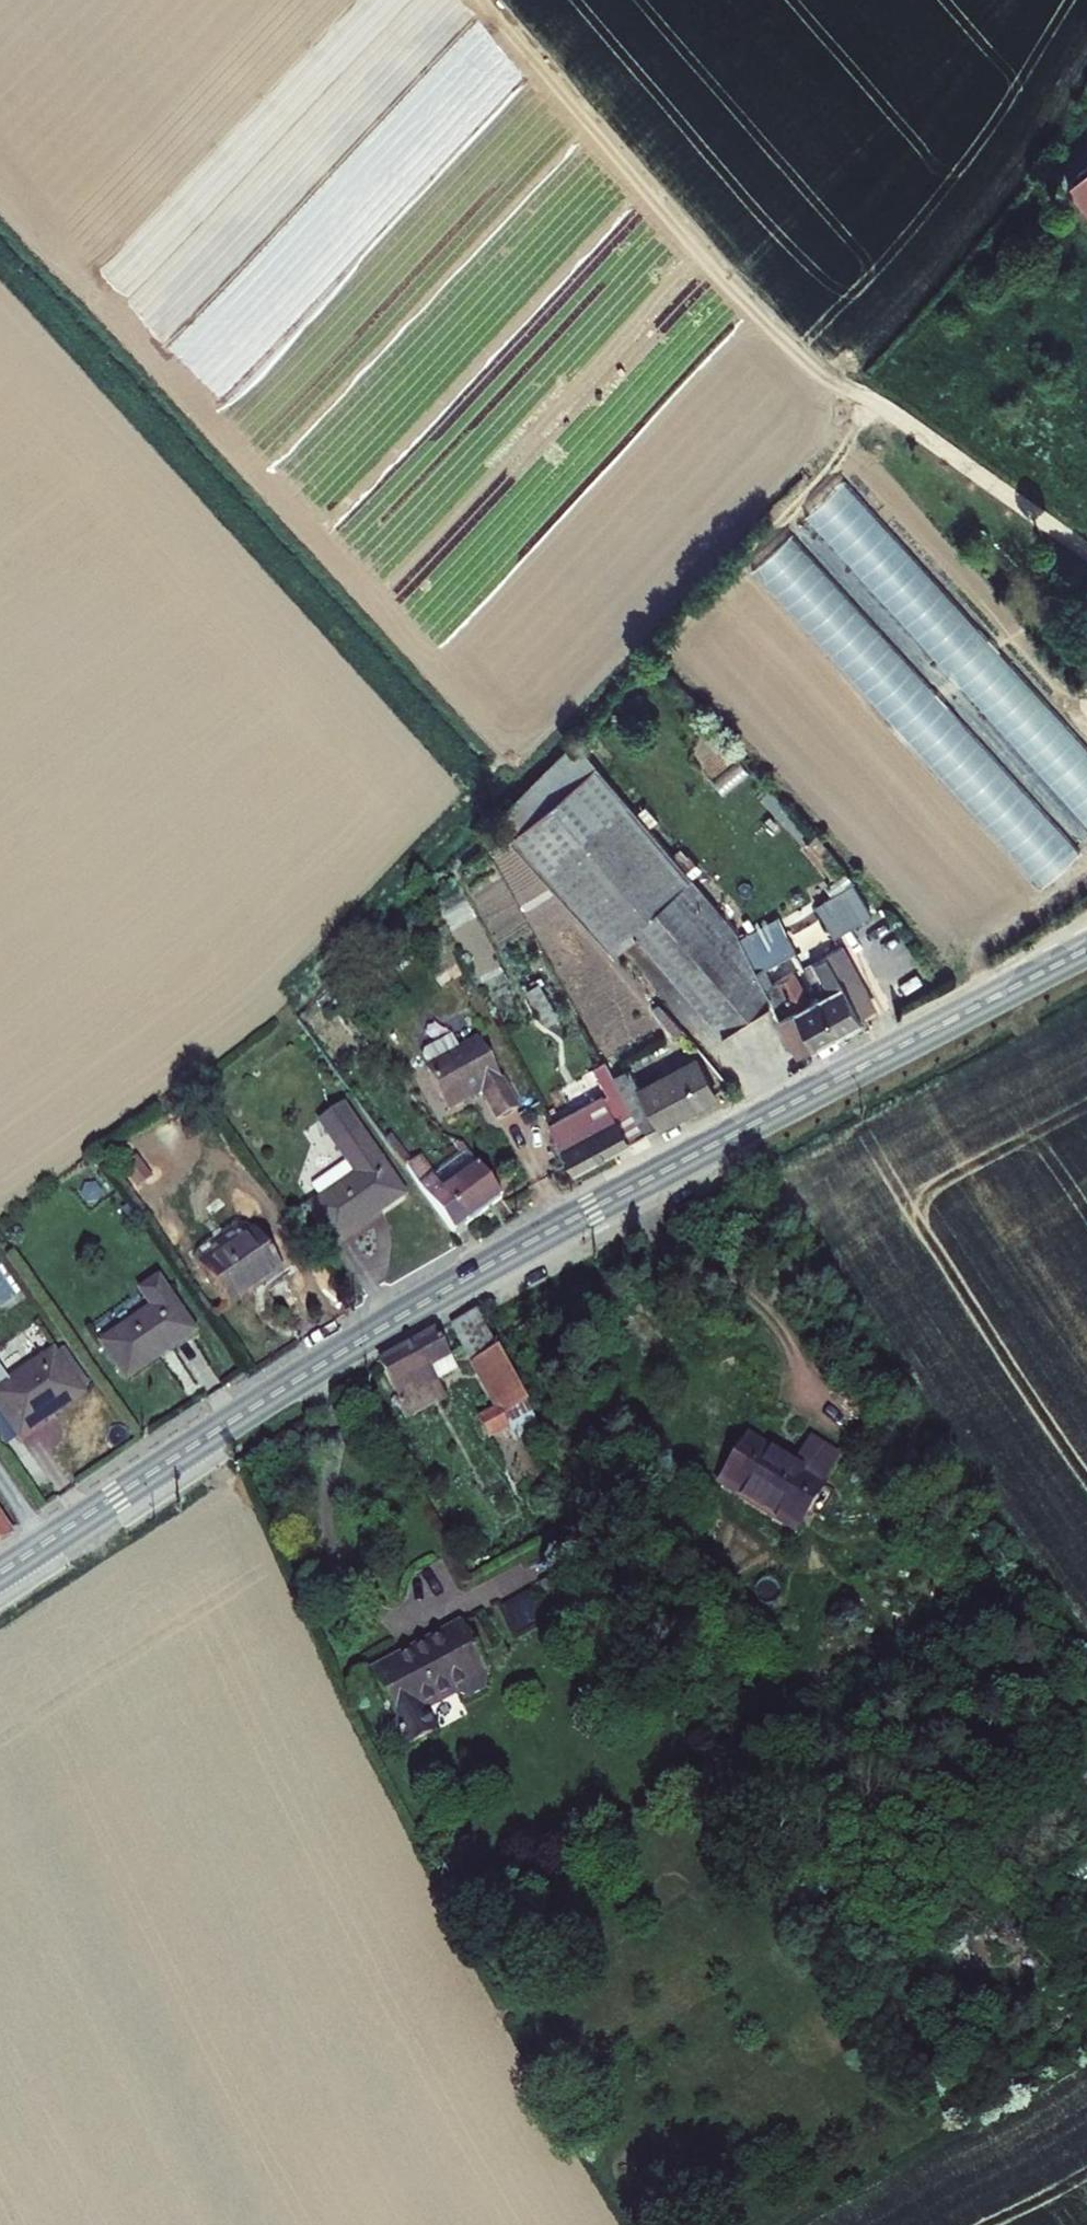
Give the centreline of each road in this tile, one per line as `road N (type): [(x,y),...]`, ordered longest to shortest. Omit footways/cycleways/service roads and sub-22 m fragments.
road 1 (tertiary): [(1086,949),(422,1303),(0,1573)]
road 2 (track): [(1086,557),(806,361),(735,295),(484,0)]

